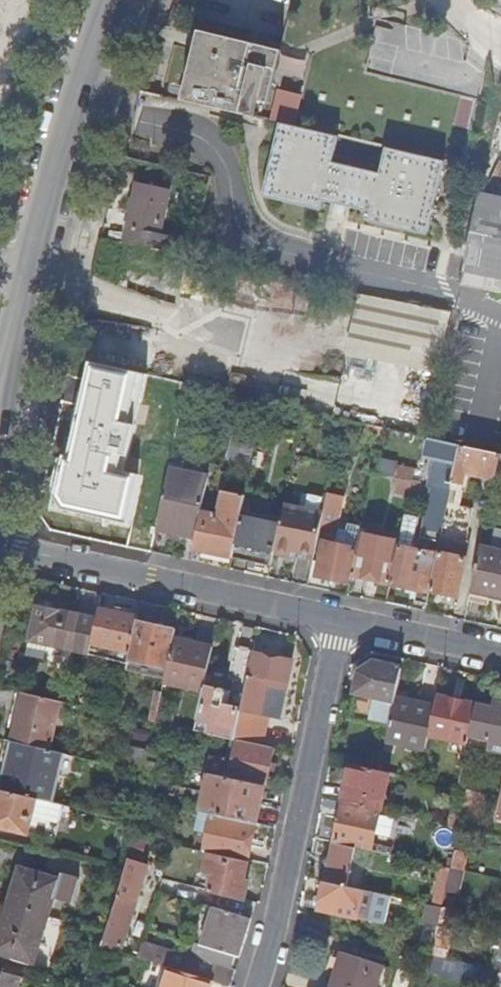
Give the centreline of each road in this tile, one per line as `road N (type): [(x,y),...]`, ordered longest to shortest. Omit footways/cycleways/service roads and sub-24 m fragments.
road 1 (residential): [(257,986),(340,620)]
road 2 (secondary): [(113,0),(72,106),(11,340)]
road 3 (residential): [(0,546),(340,620)]
road 4 (residential): [(340,620),(500,654)]

